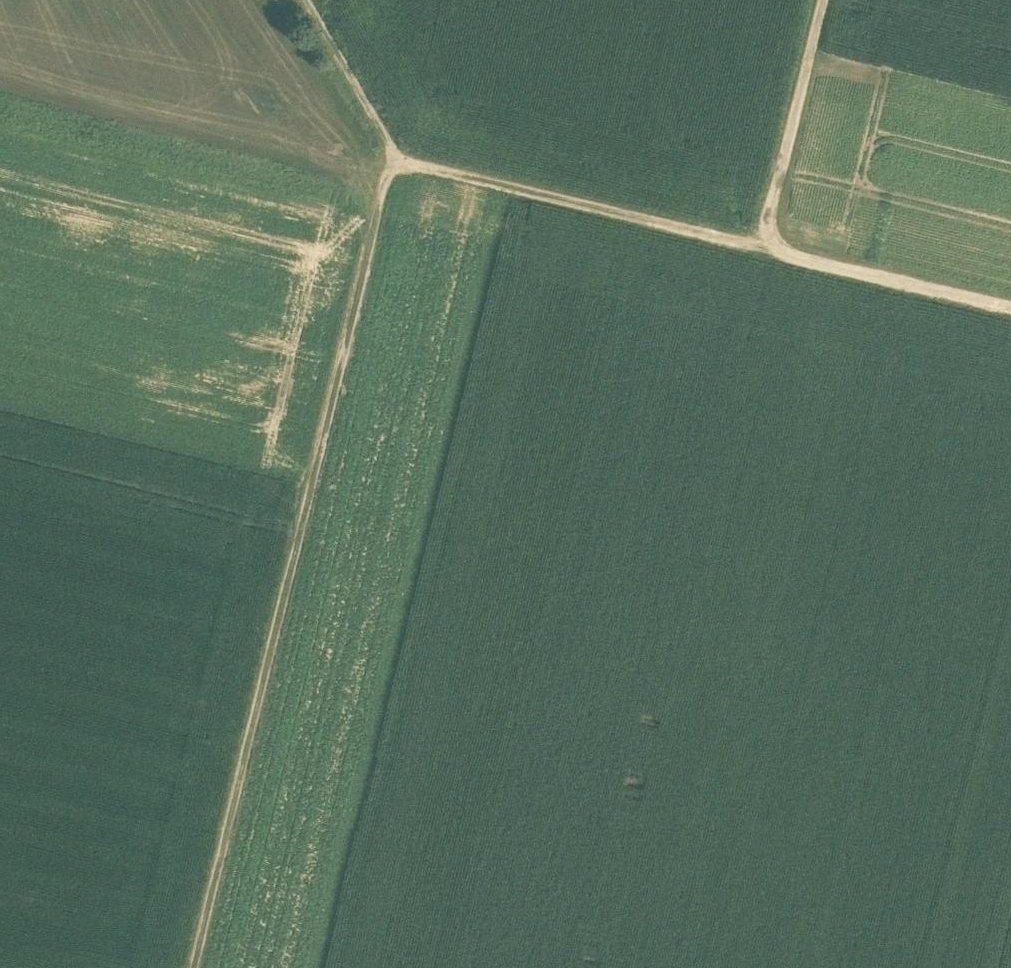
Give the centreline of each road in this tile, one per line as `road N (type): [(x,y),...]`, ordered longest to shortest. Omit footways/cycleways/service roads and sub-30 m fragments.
road 1 (track): [(197,967),(398,153)]
road 2 (track): [(398,153),(764,238),(823,0)]
road 3 (track): [(764,238),(1010,298)]
road 4 (track): [(312,0),(398,153)]

